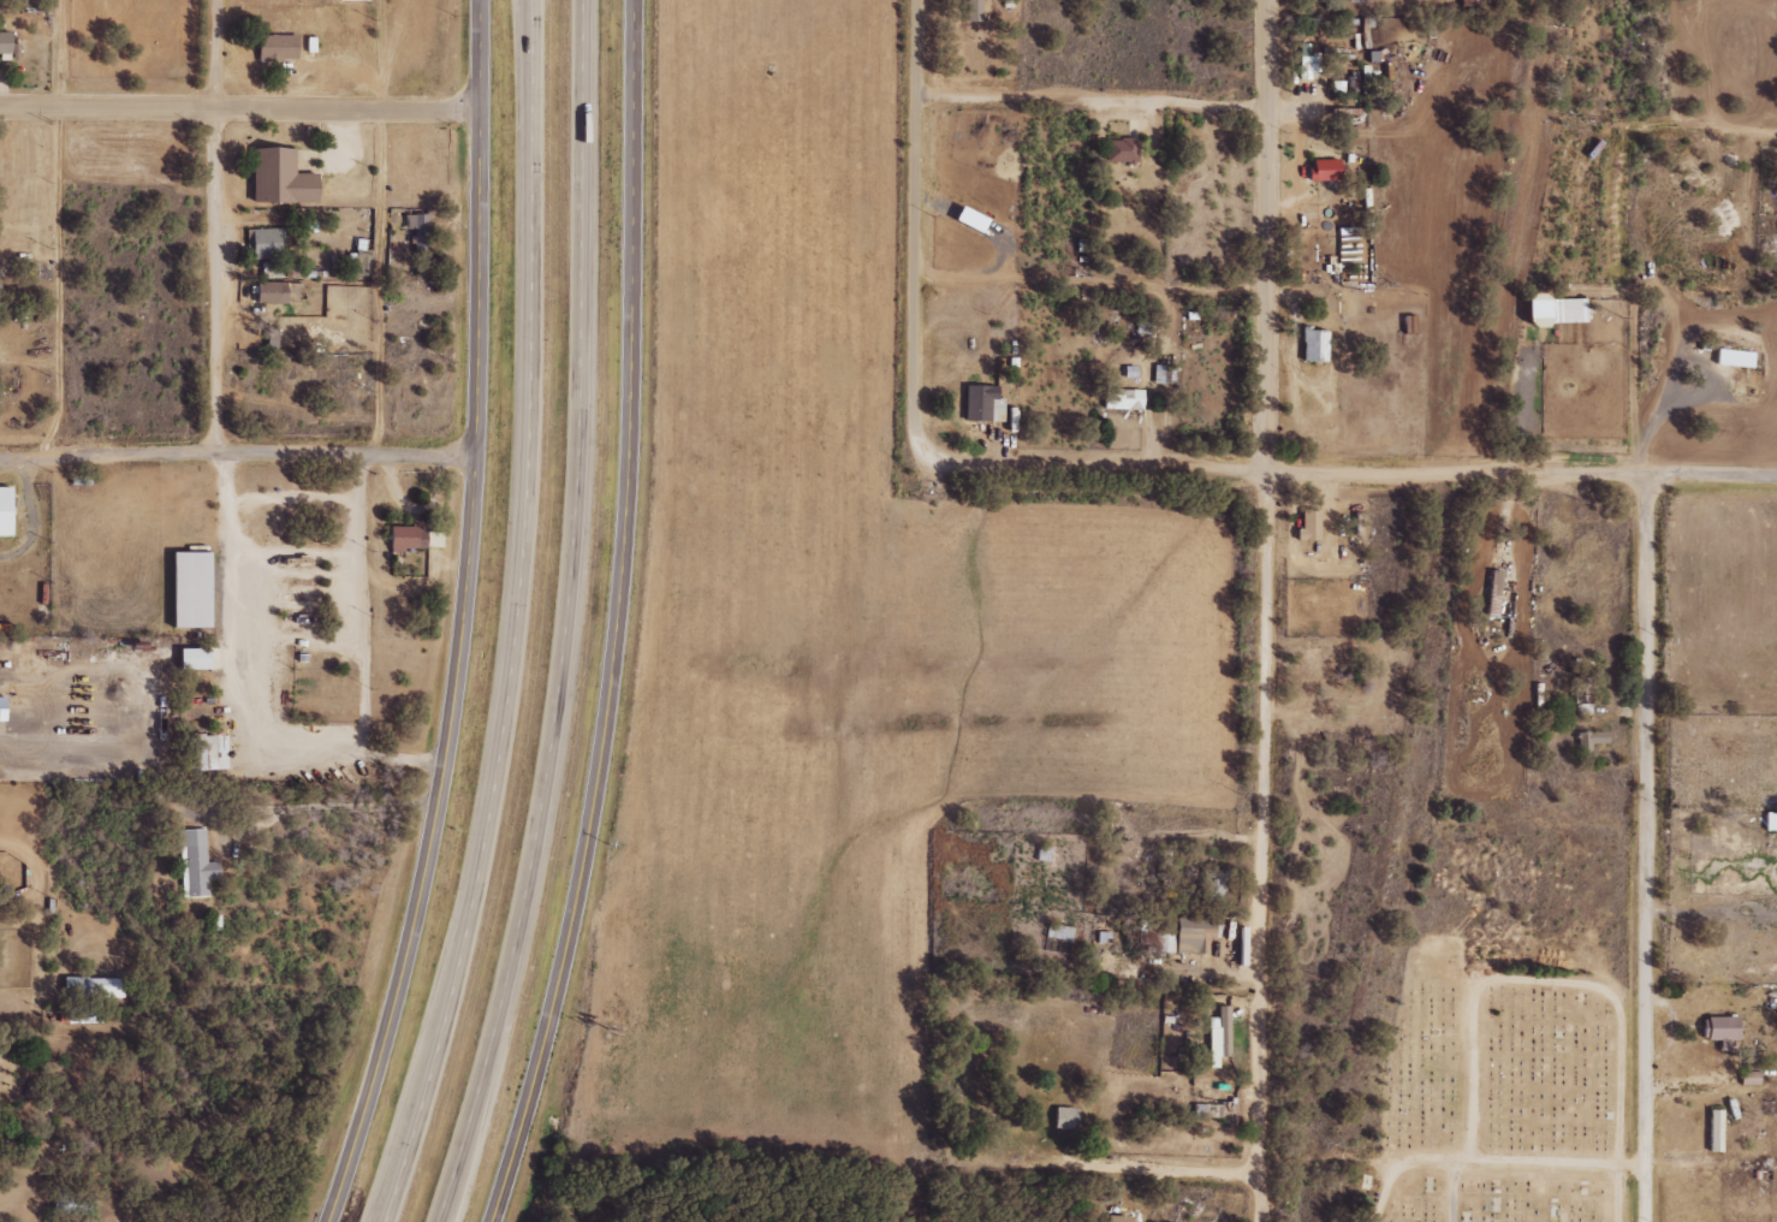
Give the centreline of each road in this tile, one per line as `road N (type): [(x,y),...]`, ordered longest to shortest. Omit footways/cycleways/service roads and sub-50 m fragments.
road 1 (motorway): [(533,0),(529,631),(481,915),(384,1221)]
road 2 (motorway): [(440,1221),(471,1139),(539,874),(582,615),(592,473),(593,0)]
road 3 (tertiary): [(327,1221),(400,978),(459,647),(476,390),(480,0)]
road 4 (tertiary): [(491,1221),(567,937),(606,712),(631,408),(633,0)]
road 5 (residential): [(1259,1221),(1268,0)]
road 6 (residential): [(1644,1221),(1640,475)]
road 7 (residential): [(945,463),(1640,475)]
road 8 (residential): [(480,112),(0,108)]
road 9 (residential): [(474,453),(215,449),(0,457)]
road 10 (residential): [(215,449),(216,0)]
road 11 (residential): [(915,0),(914,425)]
road 12 (residential): [(1268,108),(915,99)]
road 13 (residential): [(1051,1162),(1262,1175)]
road 14 (residential): [(1640,475),(1776,476)]
road 15 (residential): [(1776,127),(1648,130)]

